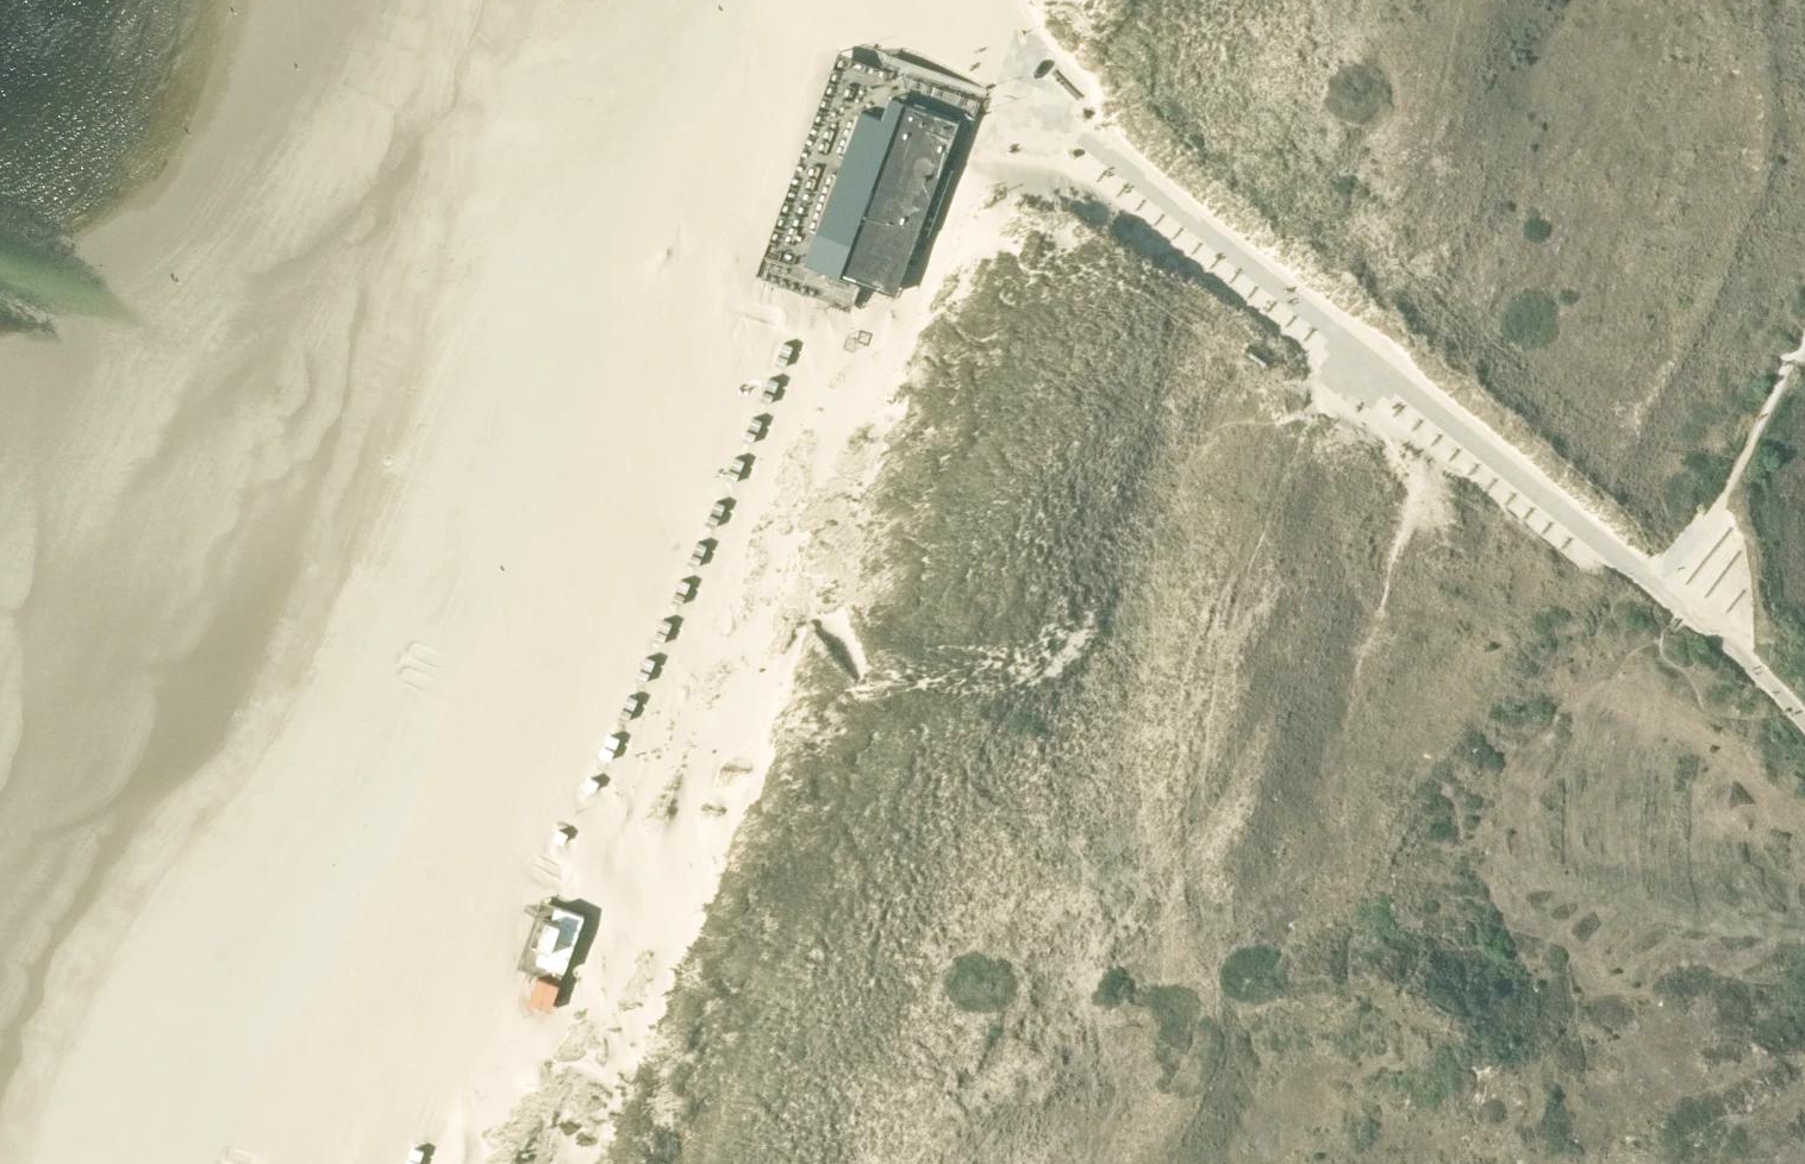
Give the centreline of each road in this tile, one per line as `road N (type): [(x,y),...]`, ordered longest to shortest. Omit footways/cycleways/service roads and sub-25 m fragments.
road 1 (unclassified): [(1046,112),(1650,578)]
road 2 (unclassified): [(1804,723),(1708,624),(1650,578)]

